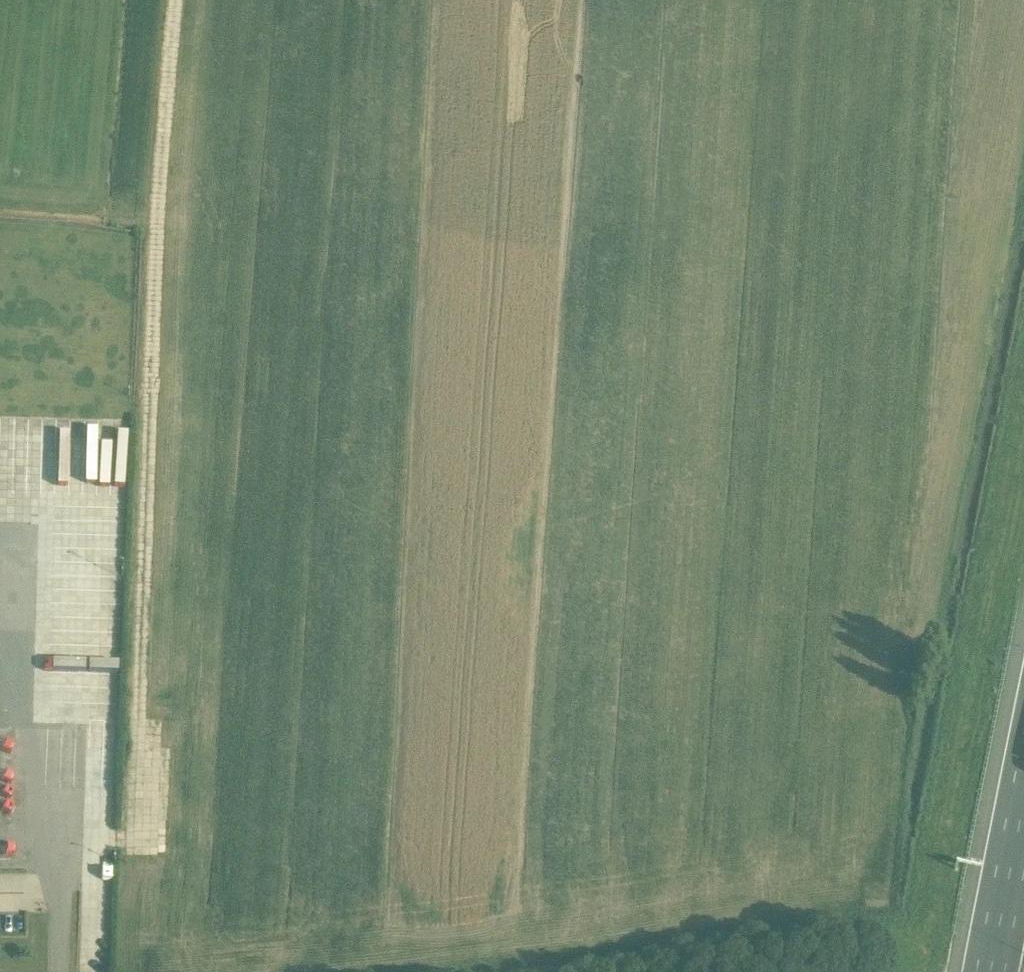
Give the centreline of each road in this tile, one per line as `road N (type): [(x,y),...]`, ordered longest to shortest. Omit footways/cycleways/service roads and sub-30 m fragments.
road 1 (track): [(66,846),(138,844),(154,235),(173,0)]
road 2 (motorway): [(1023,805),(990,971)]

